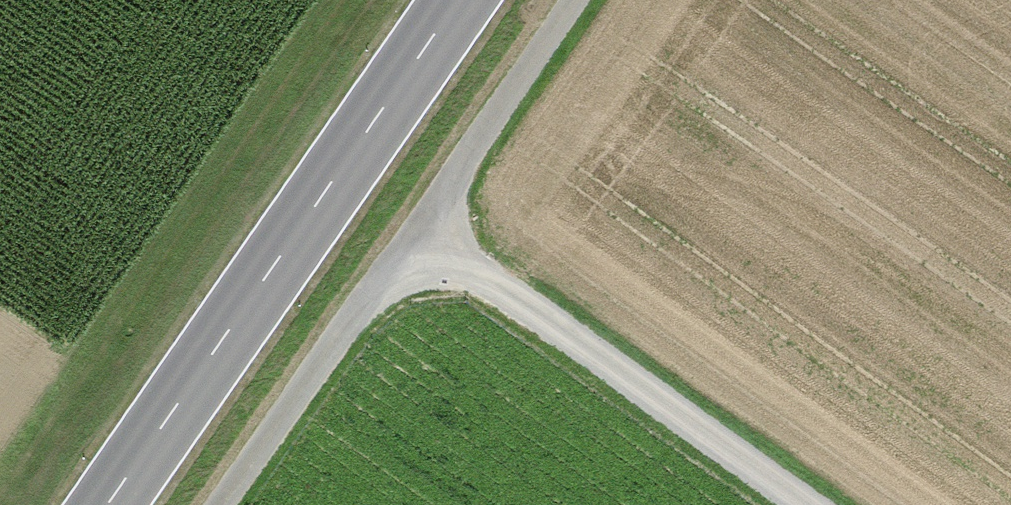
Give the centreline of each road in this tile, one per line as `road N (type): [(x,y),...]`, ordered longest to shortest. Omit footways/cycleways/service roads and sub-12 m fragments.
road 1 (track): [(225,504),(576,0)]
road 2 (tertiary): [(454,0),(104,504)]
road 3 (track): [(420,229),(806,504)]

